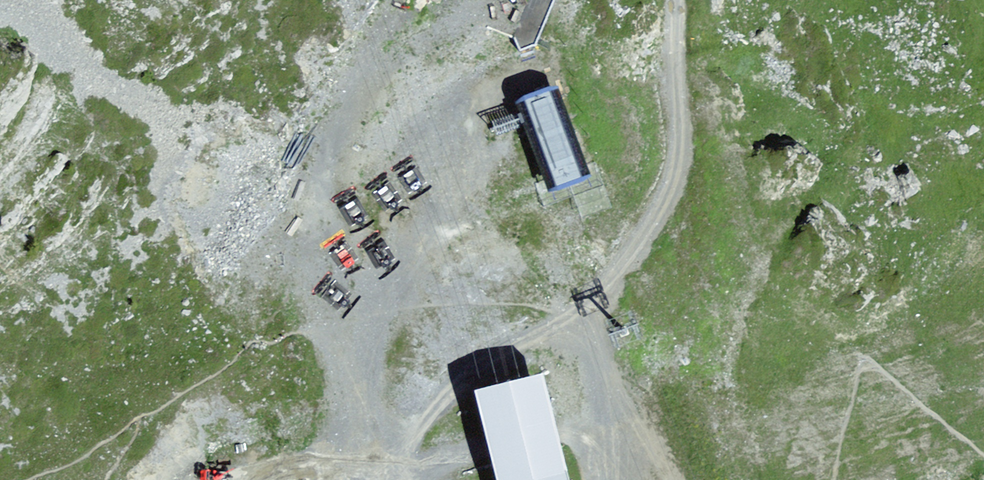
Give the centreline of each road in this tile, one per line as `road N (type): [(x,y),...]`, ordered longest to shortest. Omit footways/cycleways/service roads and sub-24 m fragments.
road 1 (track): [(677,0),(681,138),(673,181),(636,249),(603,291),(570,313)]
road 2 (track): [(570,313),(457,384),(394,458),(355,464)]
road 3 (track): [(394,458),(432,460),(565,433),(624,443),(623,479)]
road 4 (track): [(570,313),(594,354),(638,479)]

